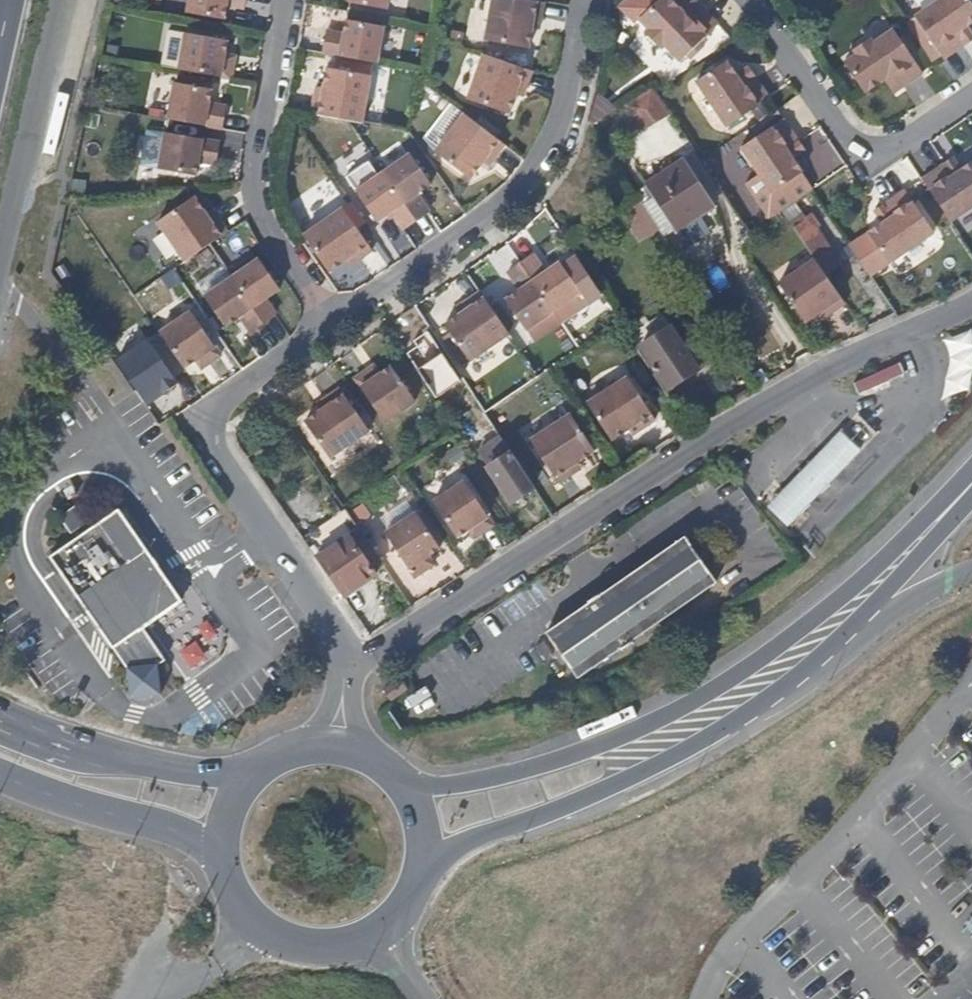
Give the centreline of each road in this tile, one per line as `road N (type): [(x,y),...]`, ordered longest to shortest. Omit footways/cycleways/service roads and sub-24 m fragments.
road 1 (residential): [(971,299),(818,375),(348,671)]
road 2 (primary): [(426,882),(468,840),(661,764),(733,723),(837,641),(969,488)]
road 3 (primary): [(969,488),(814,620),(701,697),(543,765),(408,787)]
road 4 (residential): [(348,671),(198,422),(234,386),(326,325)]
road 5 (residential): [(326,325),(510,204),(548,157),(587,0)]
road 6 (residential): [(280,0),(247,167),(273,235),(326,325)]
road 7 (residential): [(746,0),(849,150),(875,158),(903,148),(971,100)]
road 8 (primary): [(222,858),(244,917),(283,947),(308,955),(335,956),(383,939),(413,911),(426,882)]
road 9 (primary): [(256,775),(134,762),(0,717)]
road 10 (unclassified): [(0,245),(62,0)]
road 11 (primary): [(20,782),(186,832),(222,858)]

